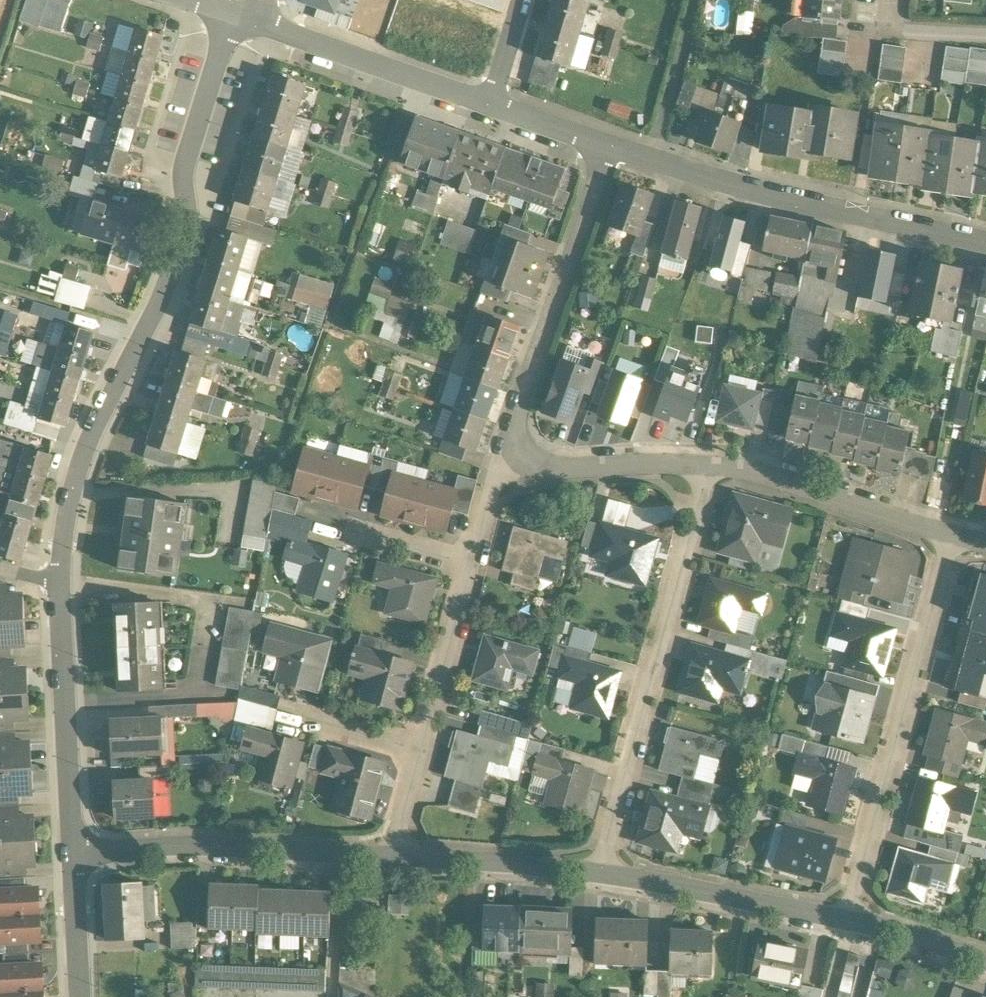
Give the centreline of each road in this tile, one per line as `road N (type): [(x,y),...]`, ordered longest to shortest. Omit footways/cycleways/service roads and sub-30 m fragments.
road 1 (residential): [(59,579),(71,486),(169,281),(191,214),(186,158),(233,14)]
road 2 (residential): [(602,871),(708,466)]
road 3 (residential): [(848,920),(950,533)]
road 4 (residential): [(611,145),(985,244)]
road 5 (residential): [(400,857),(69,854)]
road 6 (residential): [(503,448),(611,145)]
road 7 (residential): [(69,854),(59,579)]
road 8 (residential): [(950,533),(708,466)]
road 9 (residential): [(848,920),(602,871)]
road 10 (residential): [(258,23),(494,105)]
road 11 (residential): [(708,466),(574,468),(503,448)]
road 12 (residential): [(602,871),(400,857)]
road 13 (residential): [(420,749),(471,562)]
road 14 (track): [(652,160),(697,0)]
road 15 (residential): [(985,962),(848,920)]
road 16 (residential): [(420,749),(281,715)]
road 17 (residential): [(78,996),(69,854)]
road 18 (residential): [(890,0),(887,30),(985,36)]
road 19 (residential): [(471,562),(348,529)]
road 20 (residential): [(494,105),(611,145)]

